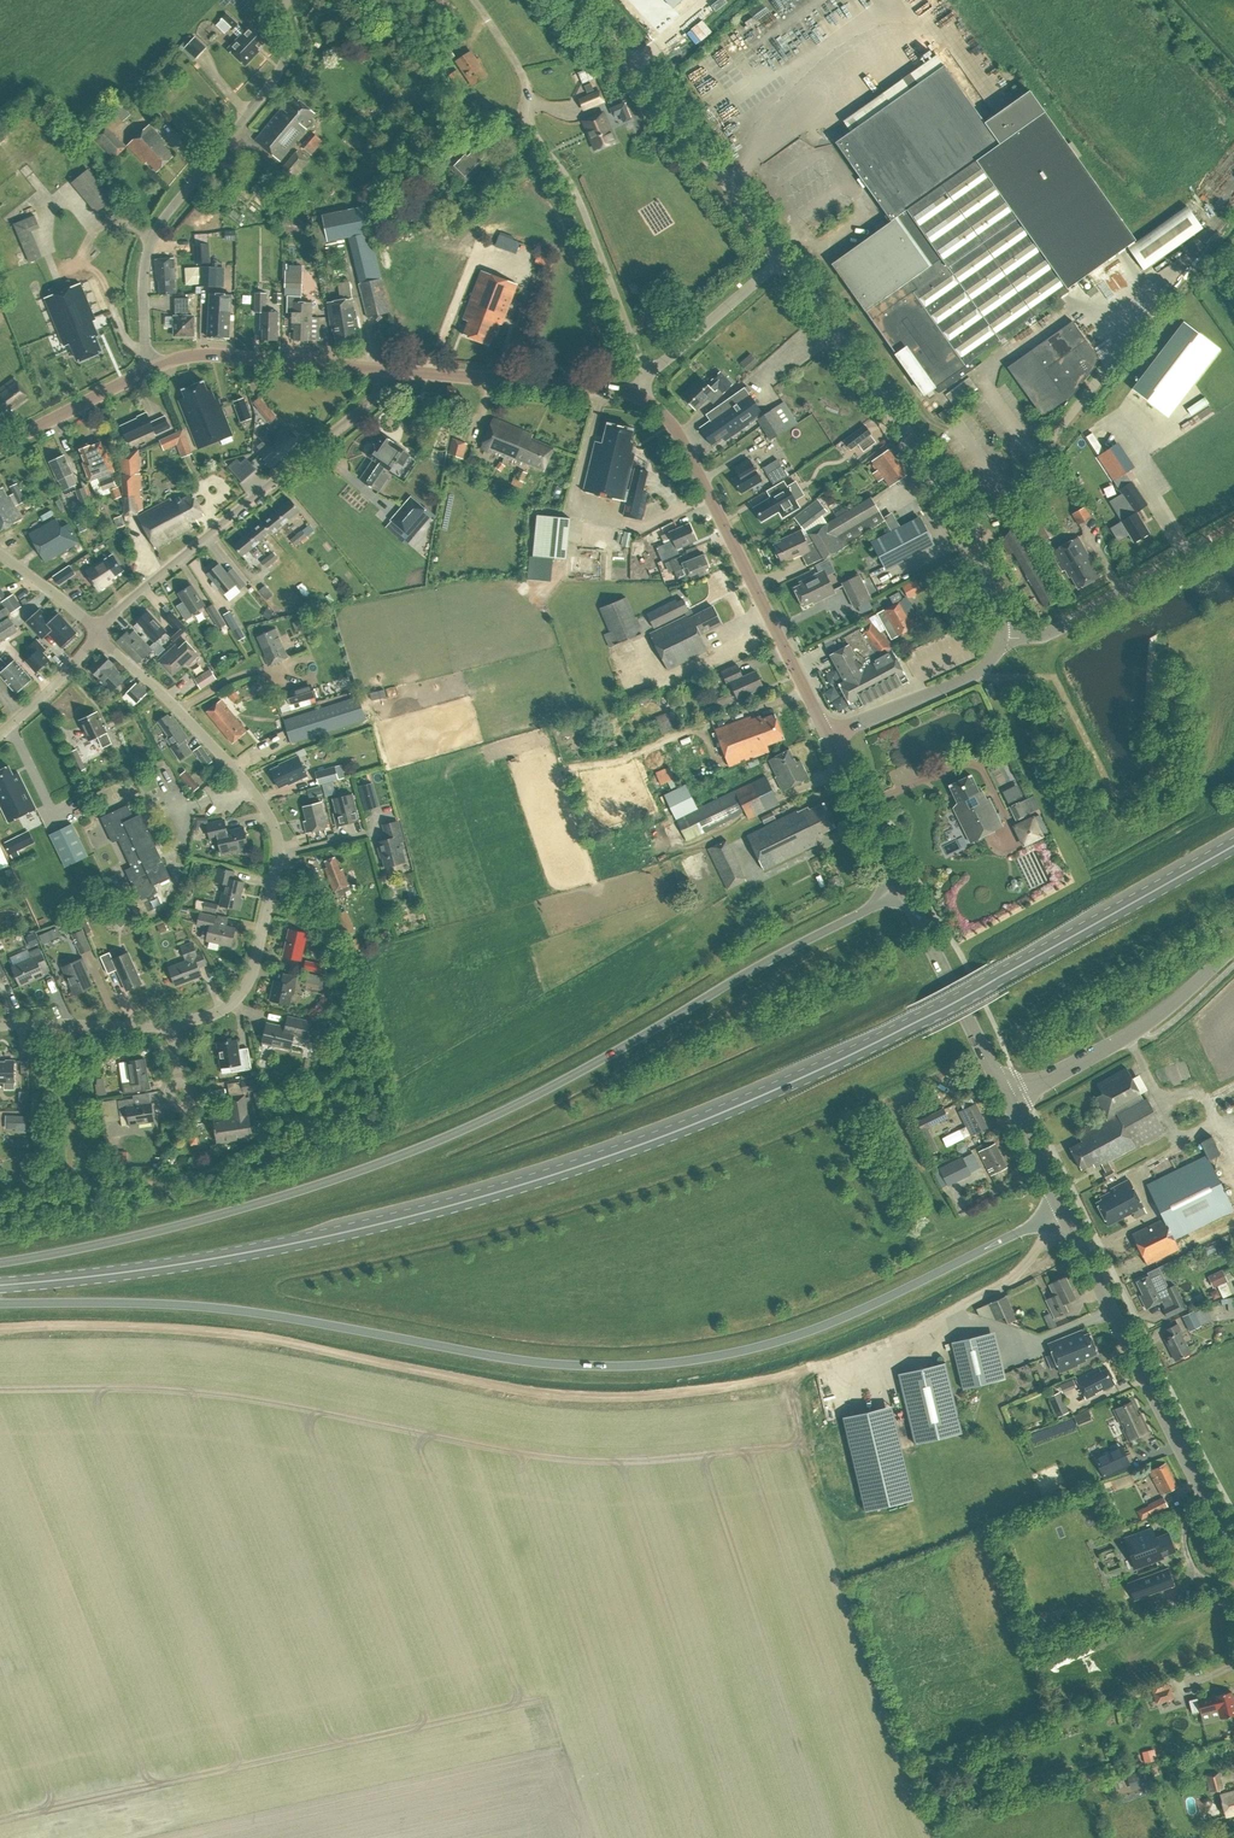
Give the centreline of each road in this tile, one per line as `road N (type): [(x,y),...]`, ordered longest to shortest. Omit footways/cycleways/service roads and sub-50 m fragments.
road 1 (primary): [(0,1284),(337,1234),(670,1132),(922,1018),(1233,843)]
road 2 (track): [(0,1327),(195,1325),(515,1388),(667,1394),(820,1365),(950,1317),(1013,1276),(1067,1223)]
road 3 (primary): [(0,1303),(208,1305),(513,1358),(634,1365),(772,1342),(1062,1212)]
road 4 (primary): [(902,890),(512,1108),(438,1140),(177,1226),(0,1263)]
road 5 (tertiary): [(1002,636),(962,512),(783,258)]
road 6 (residential): [(646,375),(577,196),(526,123),(522,73),(474,0)]
road 7 (residential): [(151,369),(145,256),(161,222),(280,73),(288,38),(275,0)]
road 8 (unclassified): [(829,737),(678,435),(633,393)]
road 9 (residential): [(97,633),(368,404),(381,370)]
road 10 (tertiary): [(1233,1545),(1062,1212)]
road 11 (tertiary): [(783,258),(580,0)]
road 12 (residential): [(97,633),(251,787),(269,816),(278,854)]
road 13 (tertiary): [(1006,1097),(1140,1028),(1233,948)]
road 14 (tertiary): [(1233,528),(1057,631),(1002,636)]
road 15 (unclassified): [(633,393),(381,370)]
road 16 (unclassified): [(381,370),(202,355),(151,369)]
road 17 (tertiary): [(1006,1097),(902,890)]
road 18 (residential): [(171,1022),(221,1010),(245,987),(278,854)]
road 19 (unclassified): [(646,375),(783,258)]
road 20 (residential): [(0,1024),(171,1022)]
road 21 (tertiary): [(902,890),(829,737)]
road 22 (unclassified): [(0,445),(151,369)]
road 23 (tertiary): [(972,675),(829,737)]
road 24 (residential): [(0,735),(97,633)]
road 25 (tertiary): [(1062,1212),(1006,1097)]
road 26 (residential): [(0,554),(97,633)]

